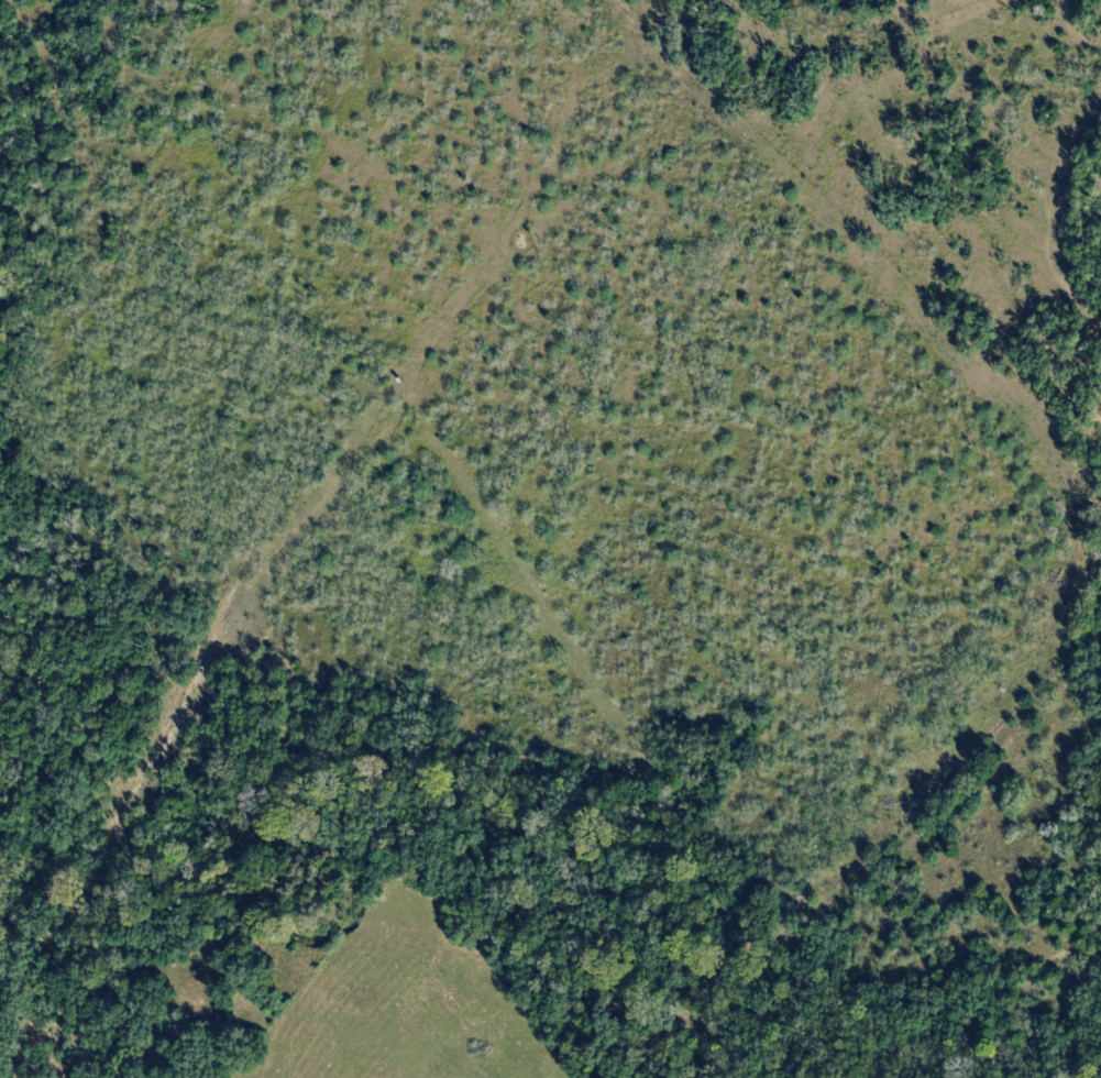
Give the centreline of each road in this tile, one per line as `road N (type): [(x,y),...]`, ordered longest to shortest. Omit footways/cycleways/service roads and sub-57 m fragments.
road 1 (track): [(207,610),(164,822),(101,914),(56,1005),(42,1077)]

